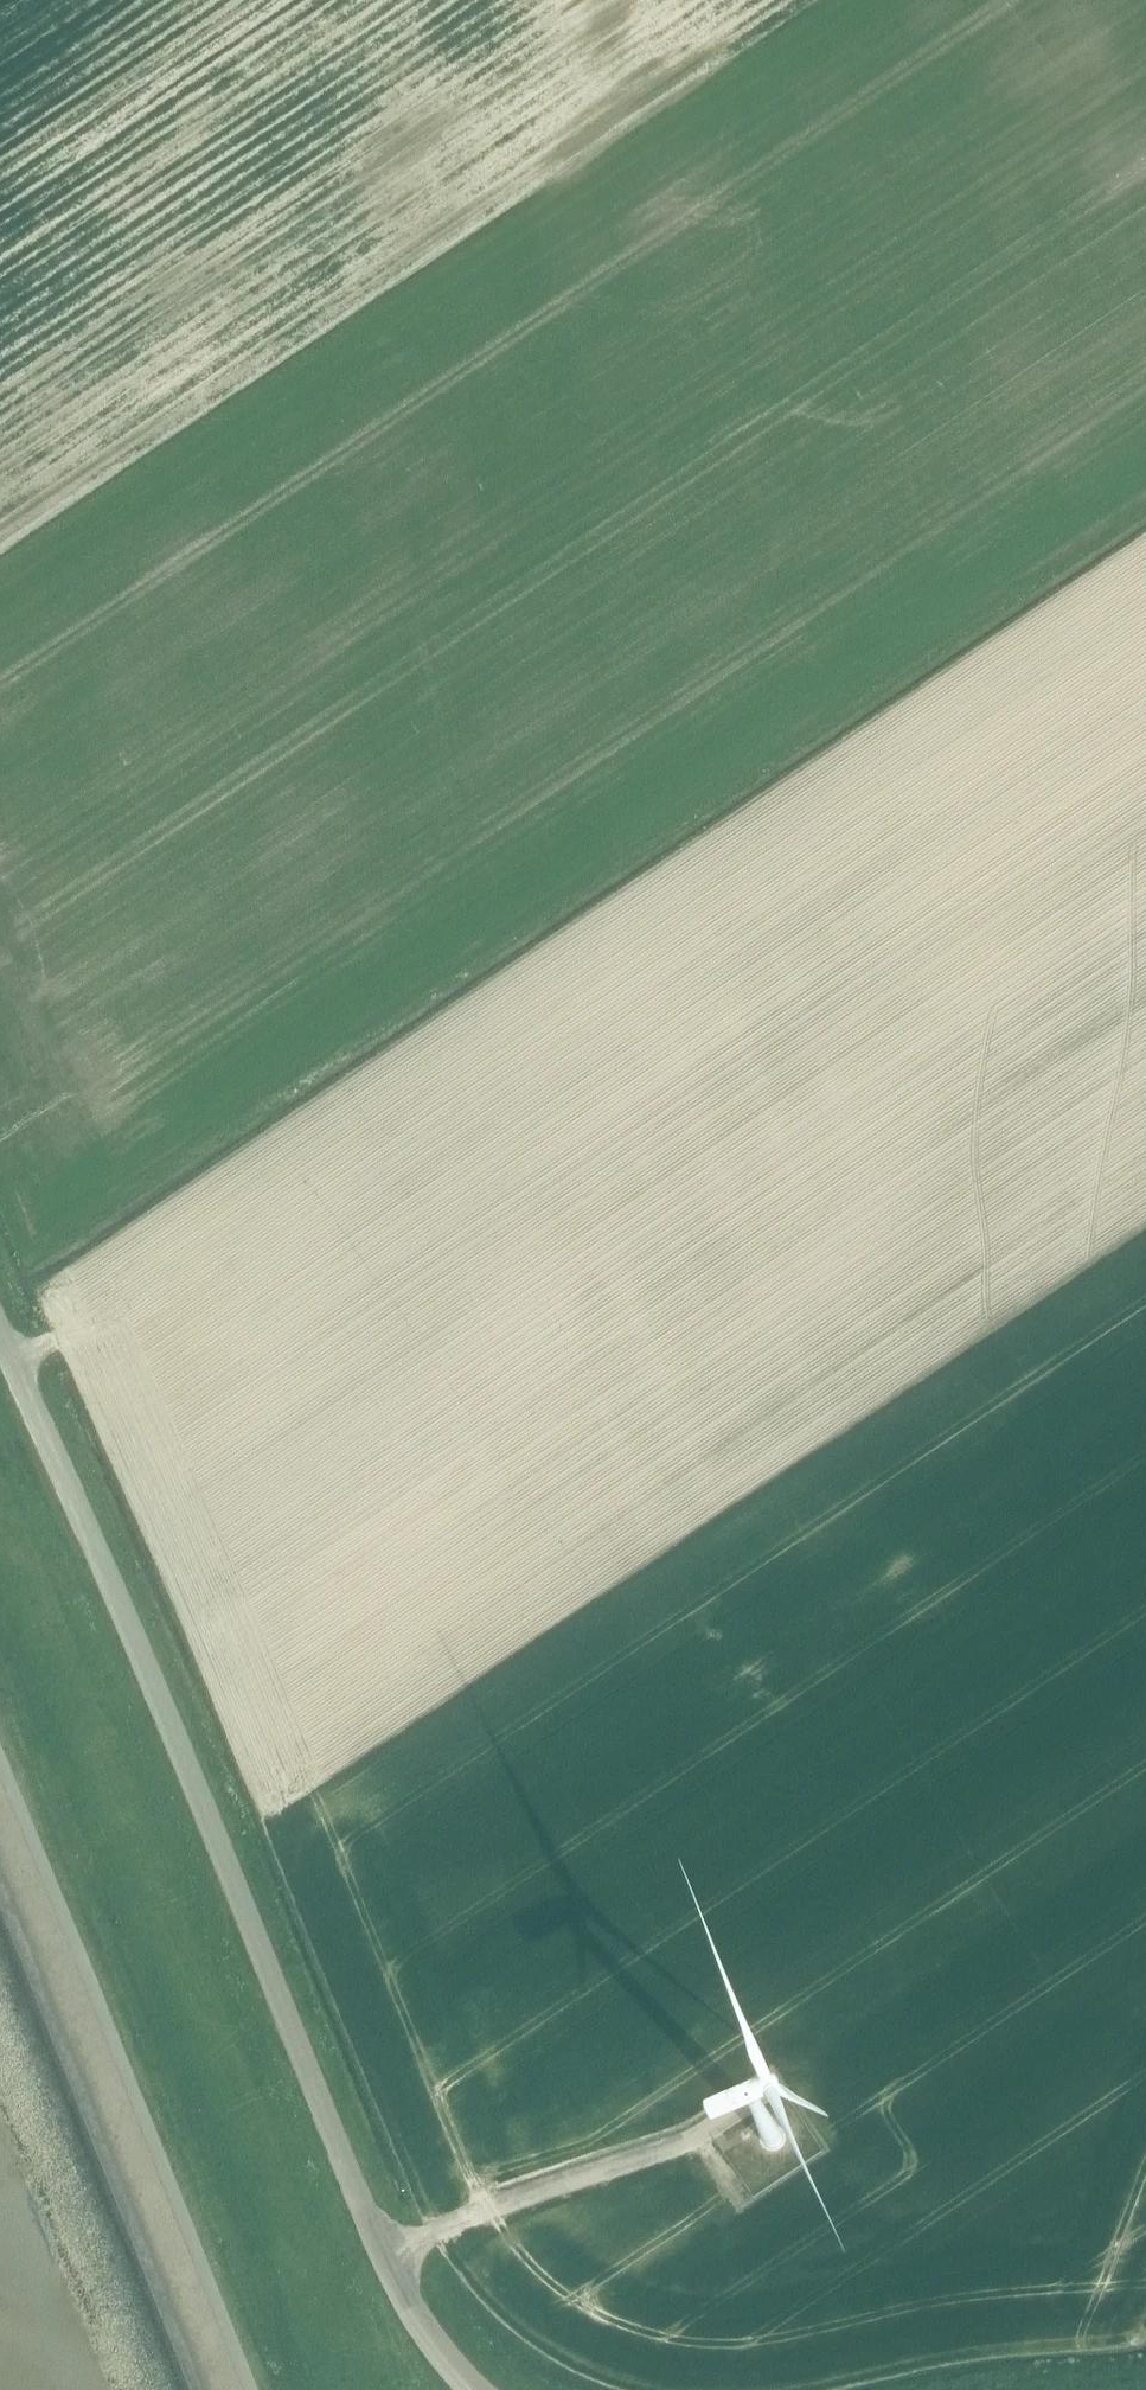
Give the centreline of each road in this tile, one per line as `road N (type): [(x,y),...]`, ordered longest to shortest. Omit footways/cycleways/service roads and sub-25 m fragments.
road 1 (unclassified): [(476,2389),(443,2358),(384,2255),(0,1337)]

